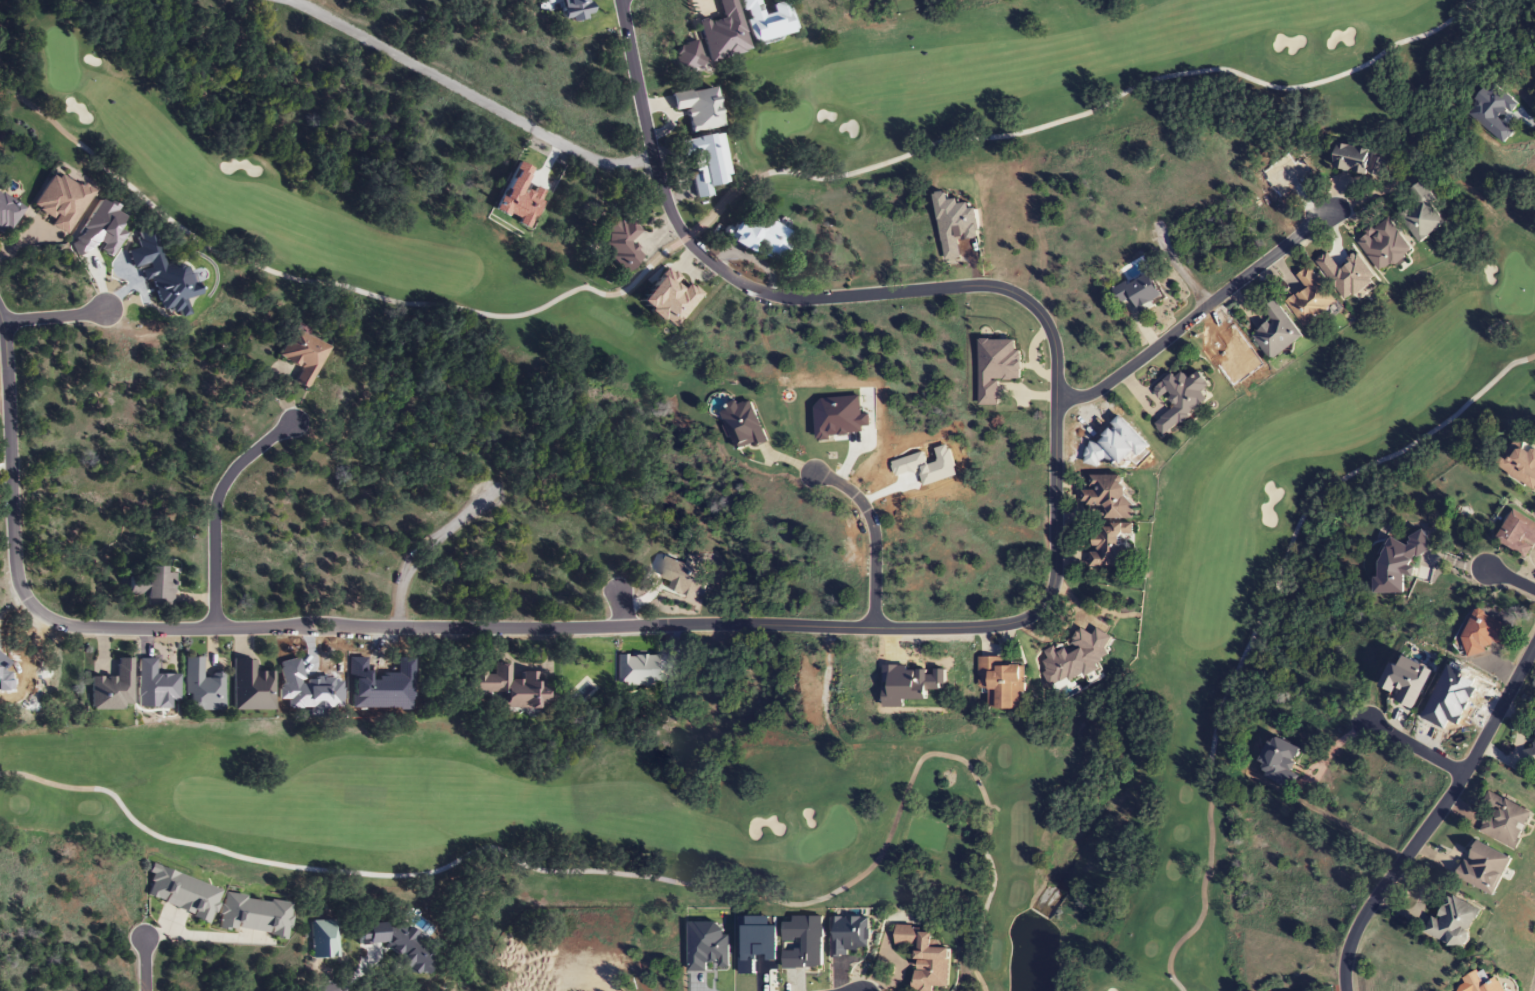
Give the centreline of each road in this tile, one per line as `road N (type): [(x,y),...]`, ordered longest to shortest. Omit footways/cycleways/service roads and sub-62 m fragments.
road 1 (residential): [(621,0),(662,190),(678,226),(706,258),(742,284),(800,299),(992,286),(1024,299),(1048,324),(1055,354),(1054,558),(1050,593),(1028,617),(874,627),(58,622),(33,606),(18,581),(0,315)]
road 2 (residential): [(1534,640),(1478,750),(1367,906),(1347,953),(1346,990)]
road 3 (residential): [(652,156),(614,163),(577,151),(297,0)]
road 4 (residential): [(1055,399),(1101,388),(1331,211)]
road 5 (residential): [(214,627),(219,496),(237,466),(295,420)]
road 6 (residential): [(874,627),(870,520),(853,494),(813,472)]
road 7 (residential): [(398,628),(403,576),(422,548),(496,493)]

